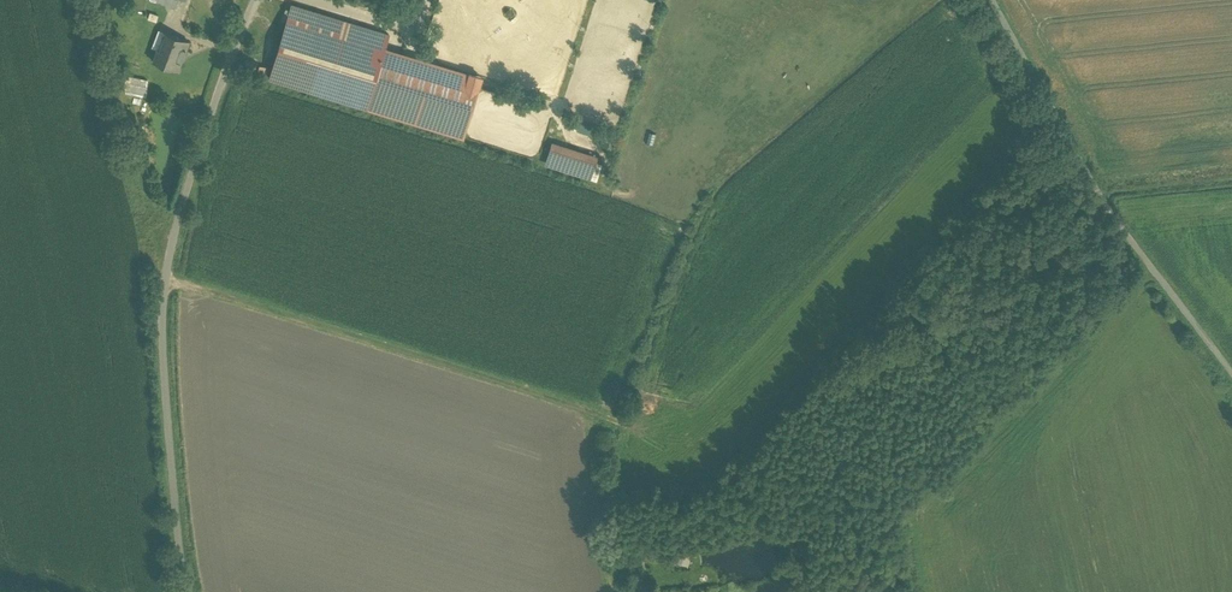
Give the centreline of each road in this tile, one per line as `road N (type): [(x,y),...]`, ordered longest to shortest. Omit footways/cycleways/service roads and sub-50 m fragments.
road 1 (track): [(615,591),(594,436),(580,414),(166,286)]
road 2 (unclassified): [(257,0),(191,179),(166,286),(186,591)]
road 3 (unclassified): [(1231,373),(1113,211),(993,0)]
road 4 (track): [(410,31),(419,51),(552,93),(565,128)]

